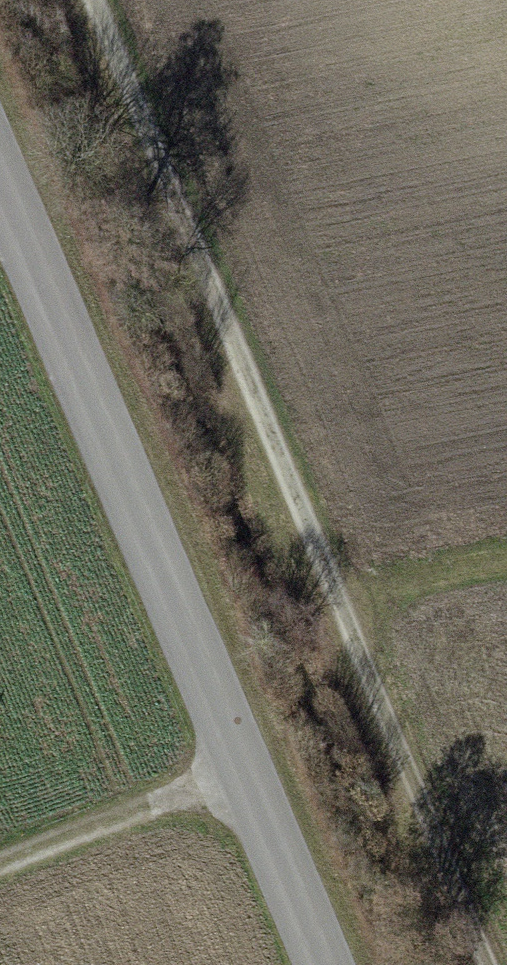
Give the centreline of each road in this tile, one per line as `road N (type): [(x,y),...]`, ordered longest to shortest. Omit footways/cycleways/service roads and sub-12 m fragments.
road 1 (track): [(491,964),(96,0)]
road 2 (unclassified): [(0,169),(314,964)]

